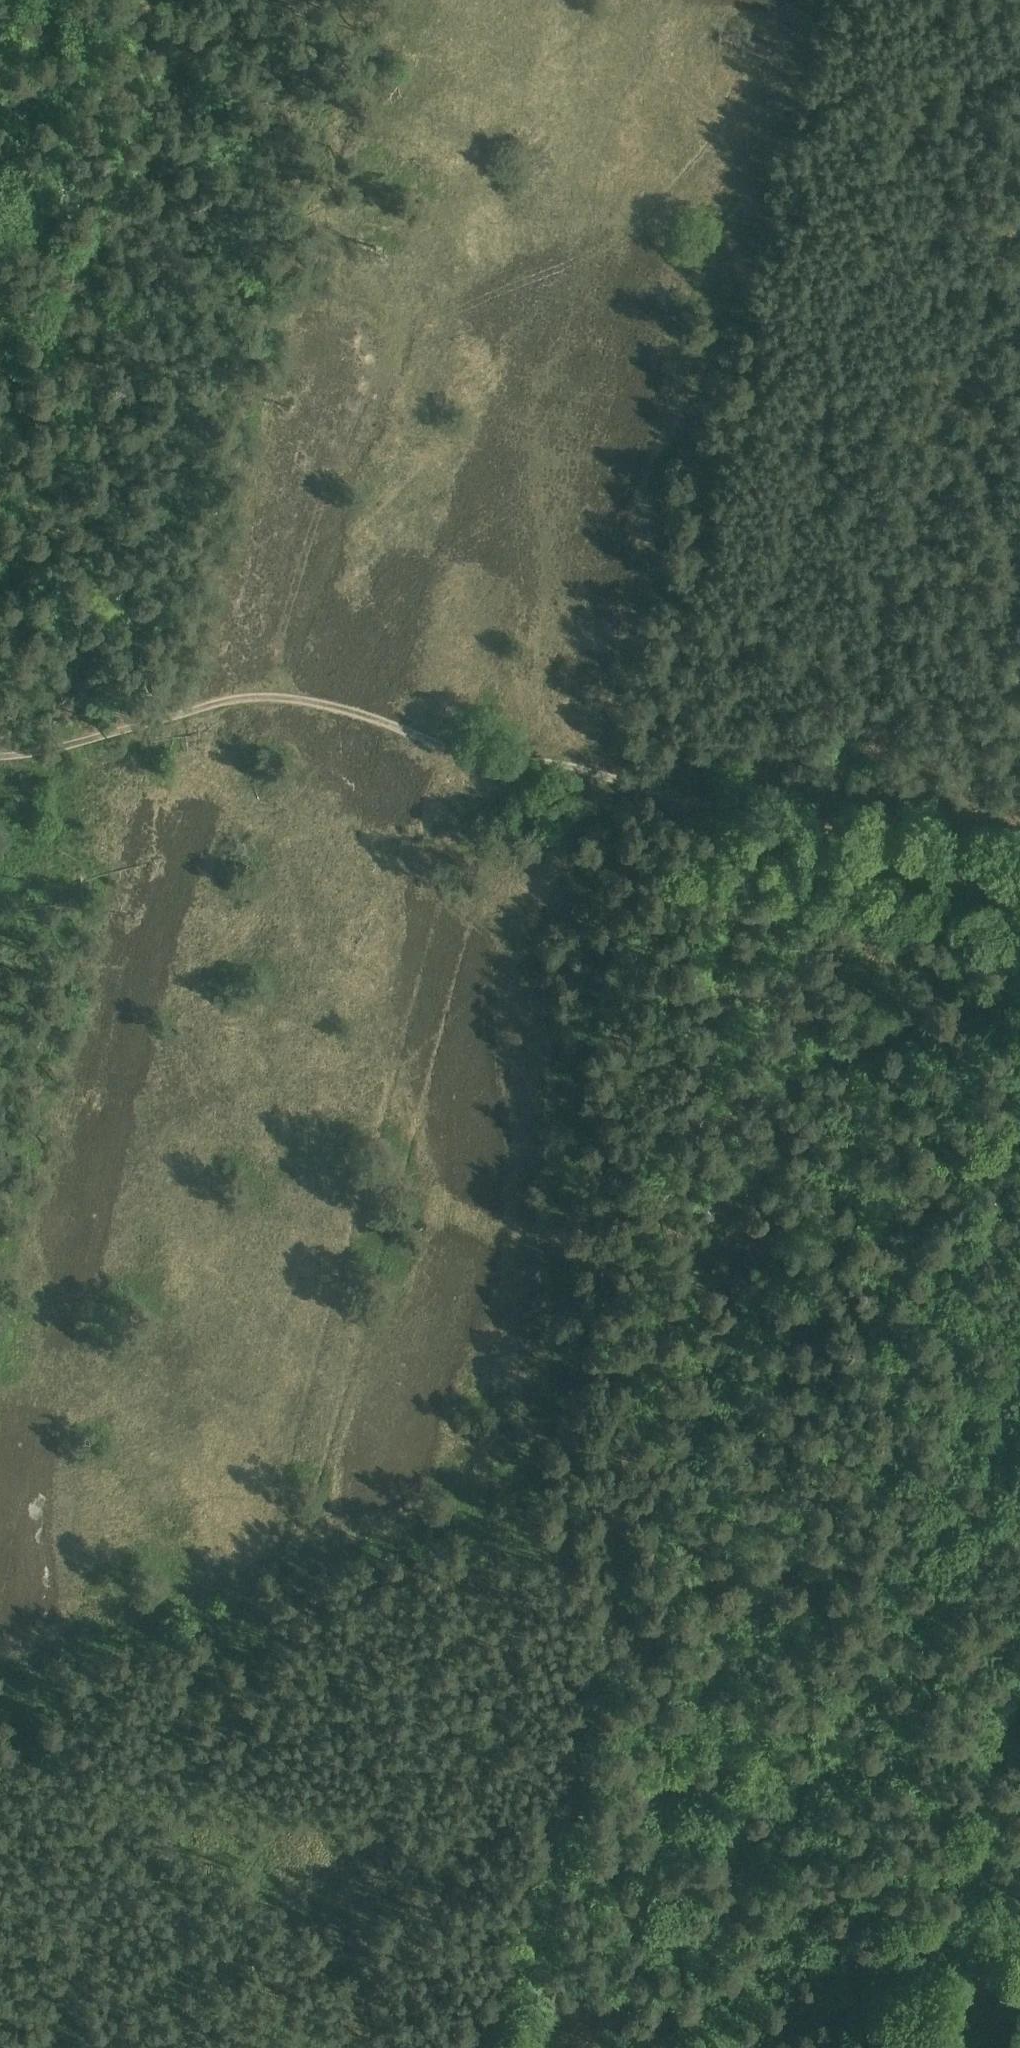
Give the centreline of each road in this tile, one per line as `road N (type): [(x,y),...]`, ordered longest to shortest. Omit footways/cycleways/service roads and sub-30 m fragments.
road 1 (track): [(1019,873),(249,699),(117,722),(0,731)]
road 2 (track): [(1019,1684),(844,2047)]
road 3 (track): [(433,2047),(515,2027),(591,2047)]

